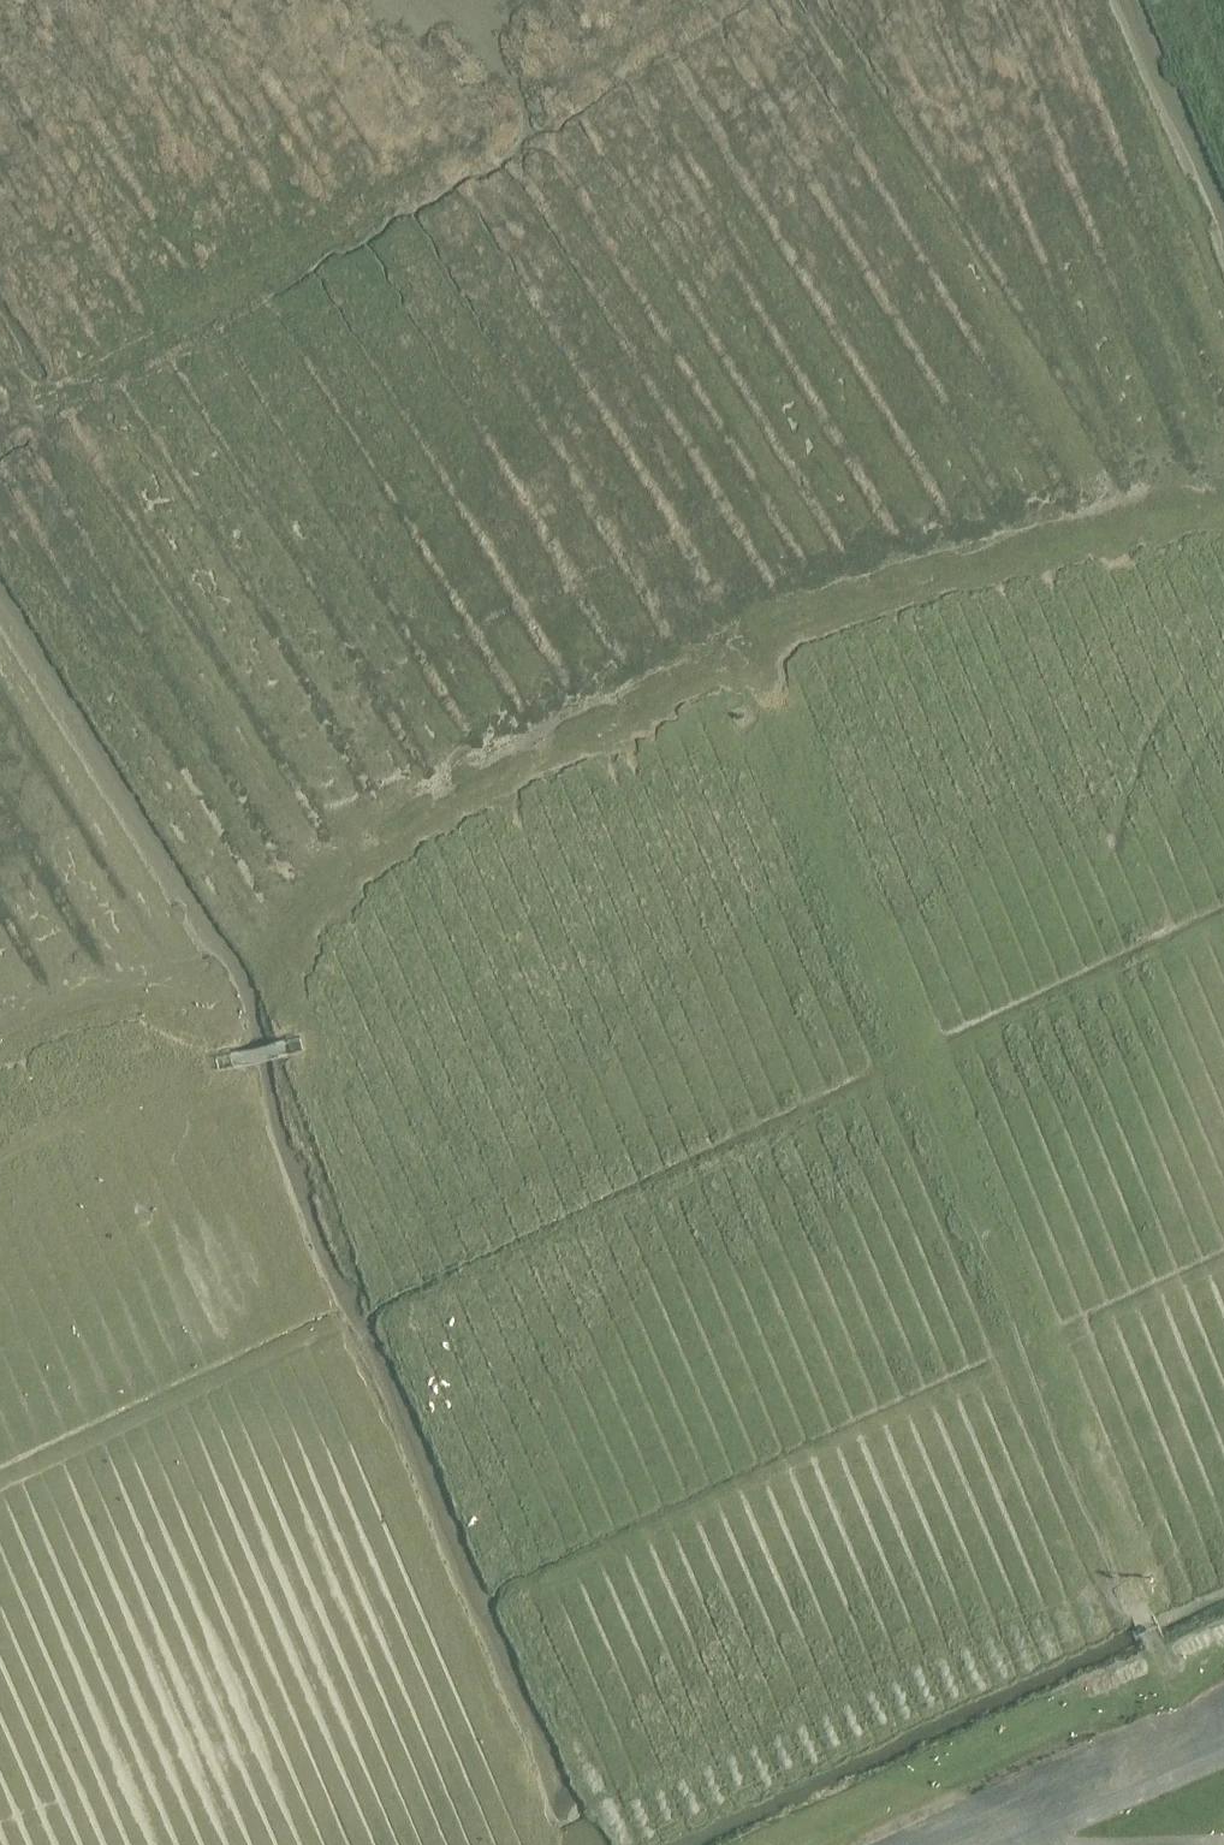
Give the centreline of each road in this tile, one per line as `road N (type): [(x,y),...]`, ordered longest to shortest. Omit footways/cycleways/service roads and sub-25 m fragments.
road 1 (track): [(1026,1844),(1223,1756)]

